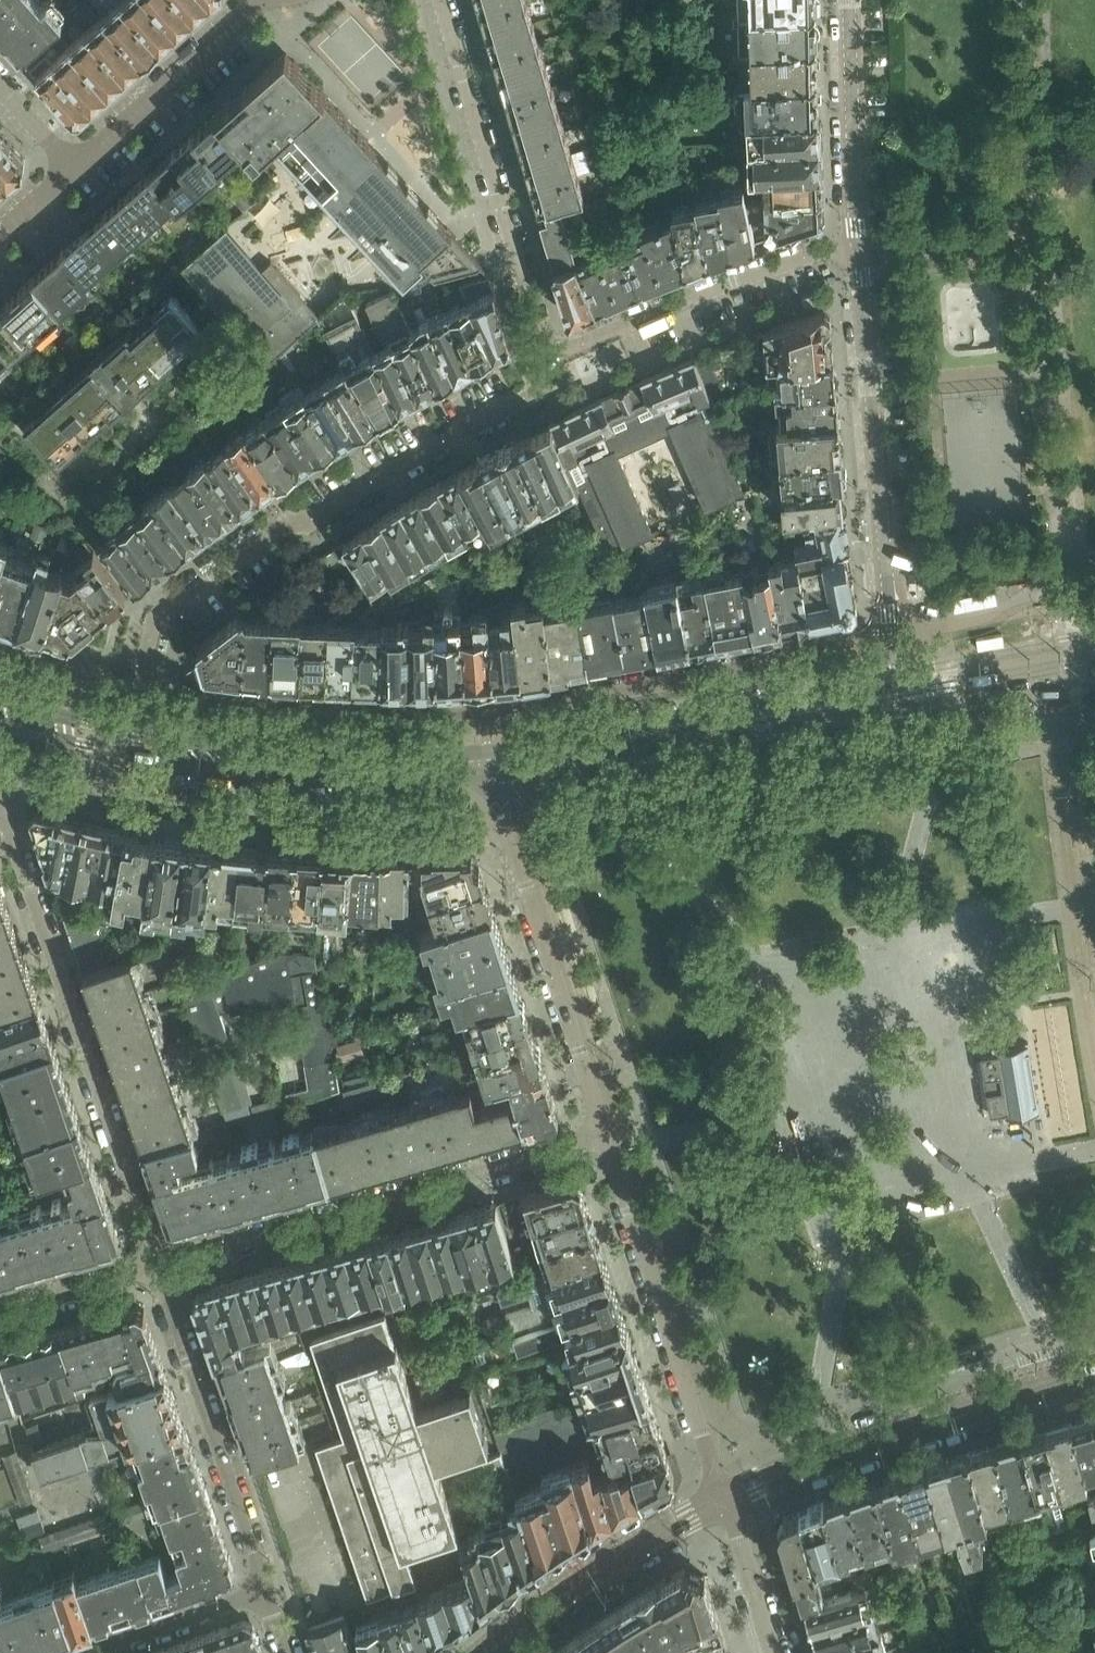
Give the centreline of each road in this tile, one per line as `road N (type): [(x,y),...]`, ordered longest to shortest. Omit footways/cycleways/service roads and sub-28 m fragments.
road 1 (residential): [(854,681),(807,652),(619,693),(489,710),(345,716),(219,705),(185,753)]
road 2 (residential): [(132,731),(164,610),(281,525),(312,525),(440,441),(541,392),(550,356)]
road 3 (residential): [(156,1267),(2,810),(6,767)]
road 4 (residential): [(156,1267),(608,1137)]
road 5 (residential): [(6,767),(120,795),(267,815),(402,822),(441,767)]
road 6 (residential): [(856,248),(897,672)]
road 7 (residential): [(494,762),(507,825),(608,1137)]
road 8 (residential): [(727,1499),(1094,1374)]
road 9 (residential): [(608,1137),(727,1499)]
road 10 (residential): [(441,0),(550,356)]
road 11 (residential): [(268,1593),(156,1267)]
road 12 (tertiary): [(824,700),(494,762)]
road 13 (residential): [(550,356),(716,290),(856,248)]
road 14 (residential): [(487,1652),(624,1553),(727,1499)]
road 15 (residential): [(71,168),(267,0)]
road 16 (tertiary): [(441,767),(185,753)]
road 17 (residential): [(850,0),(856,248)]
road 18 (tertiary): [(1094,634),(897,672)]
road 19 (tertiary): [(901,700),(1094,661)]
road 20 (residential): [(268,1593),(92,1652)]
road 21 (residential): [(0,1312),(156,1267)]
road 22 (residential): [(775,1652),(727,1499)]
road 23 (residential): [(80,733),(58,671),(0,652)]

